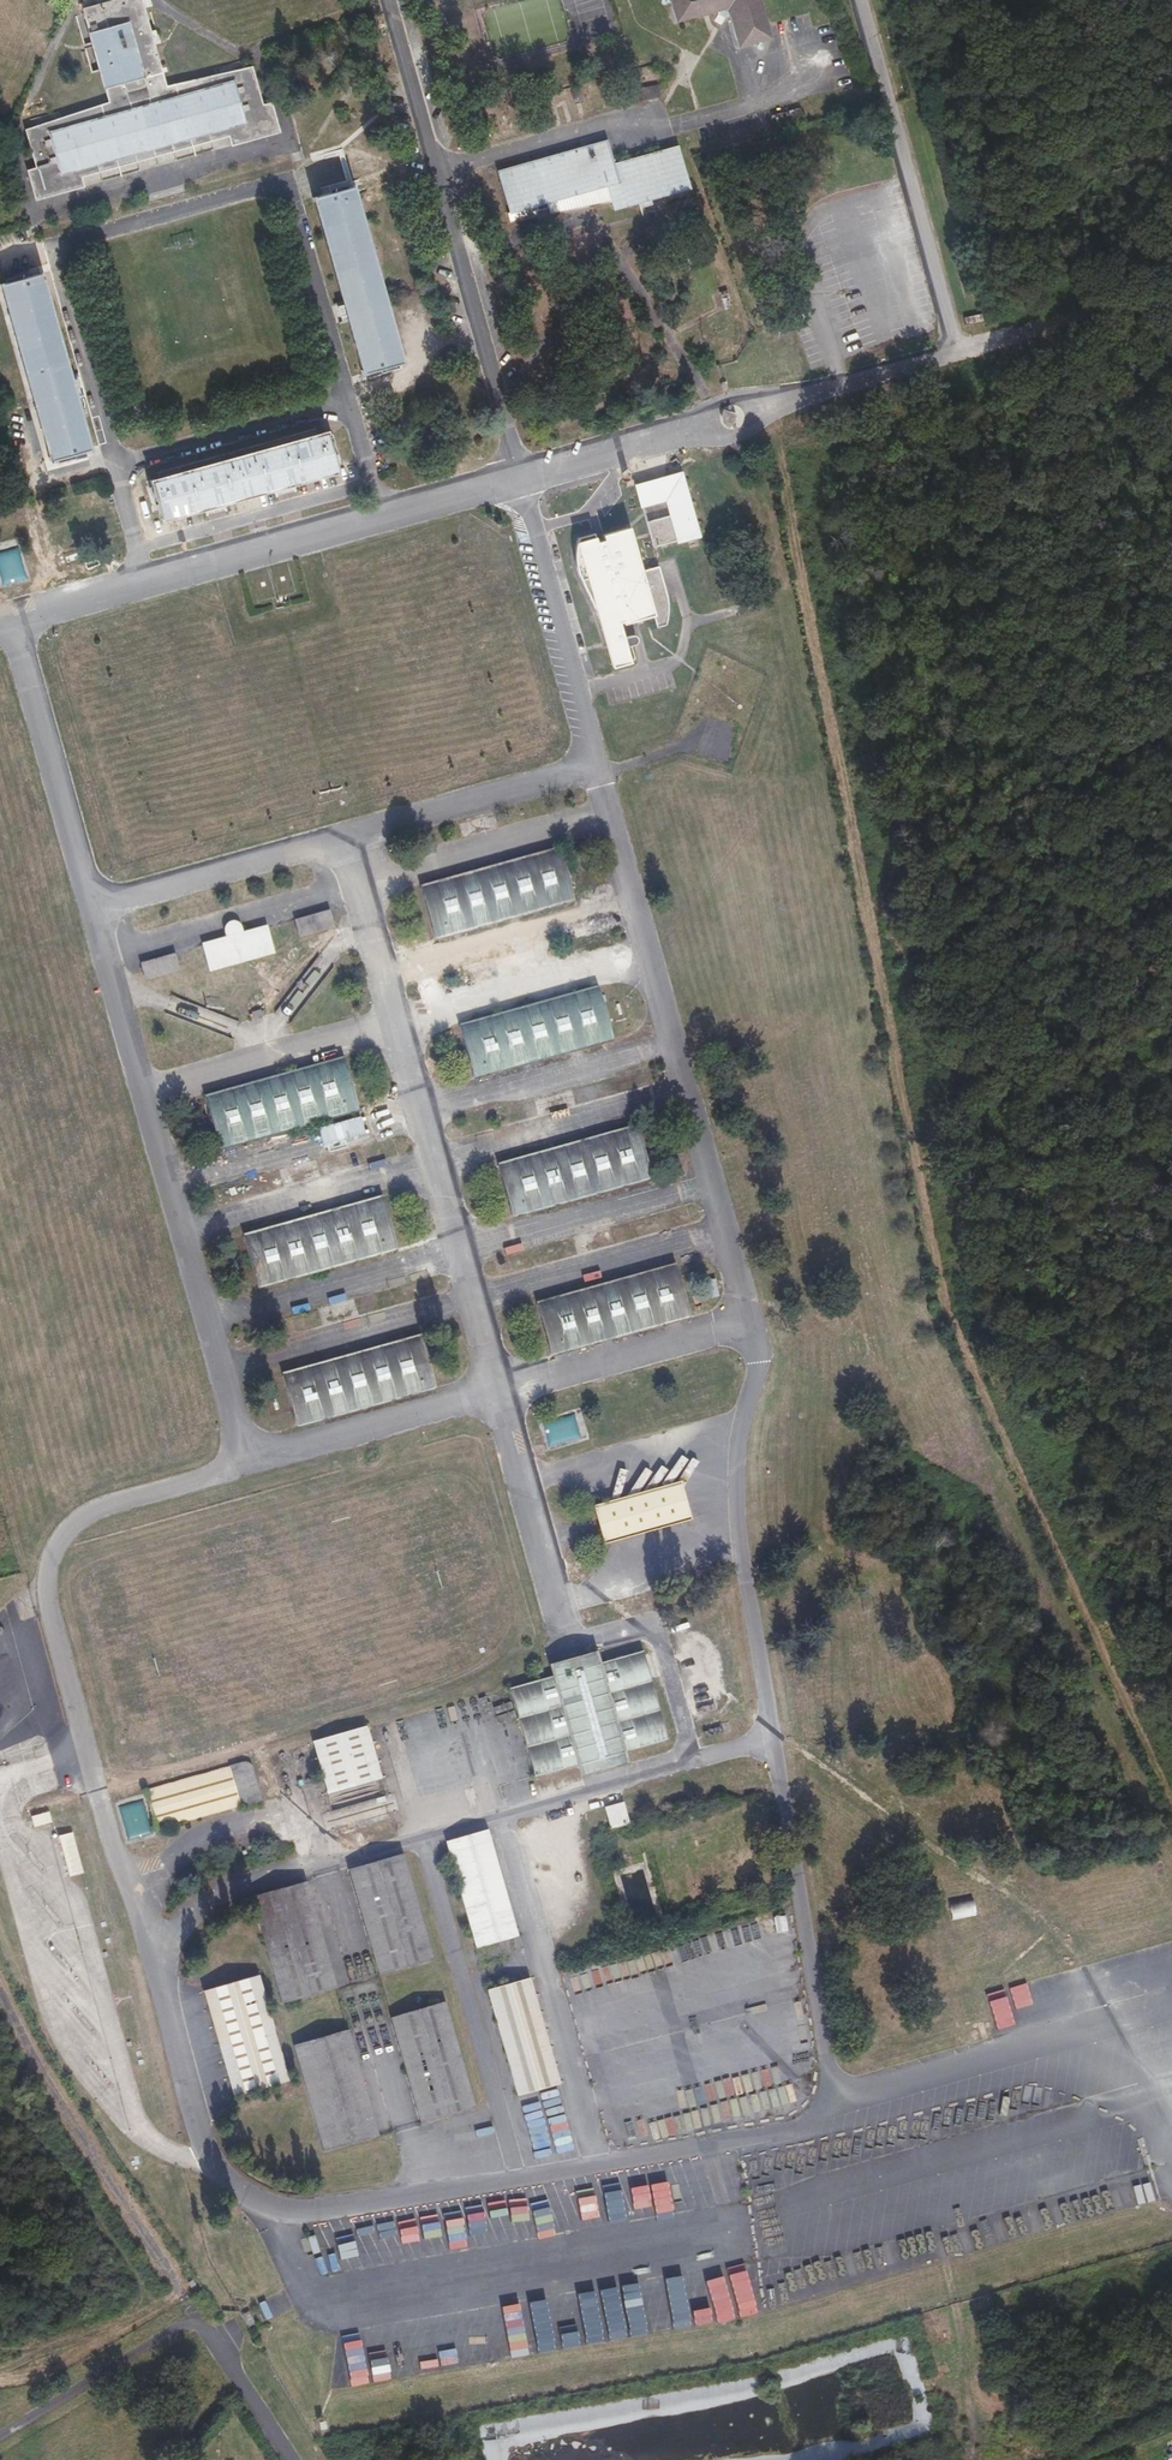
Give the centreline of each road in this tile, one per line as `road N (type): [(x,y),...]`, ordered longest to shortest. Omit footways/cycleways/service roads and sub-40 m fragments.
road 1 (unclassified): [(0,624),(1171,291)]
road 2 (unclassified): [(214,2342),(73,2126),(0,1987)]
road 3 (unclassified): [(323,1860),(427,2193)]
road 4 (track): [(162,0),(237,51),(256,53),(370,10),(395,15)]
road 5 (track): [(0,2367),(182,2293)]
road 6 (unclassified): [(290,2459),(214,2342)]

